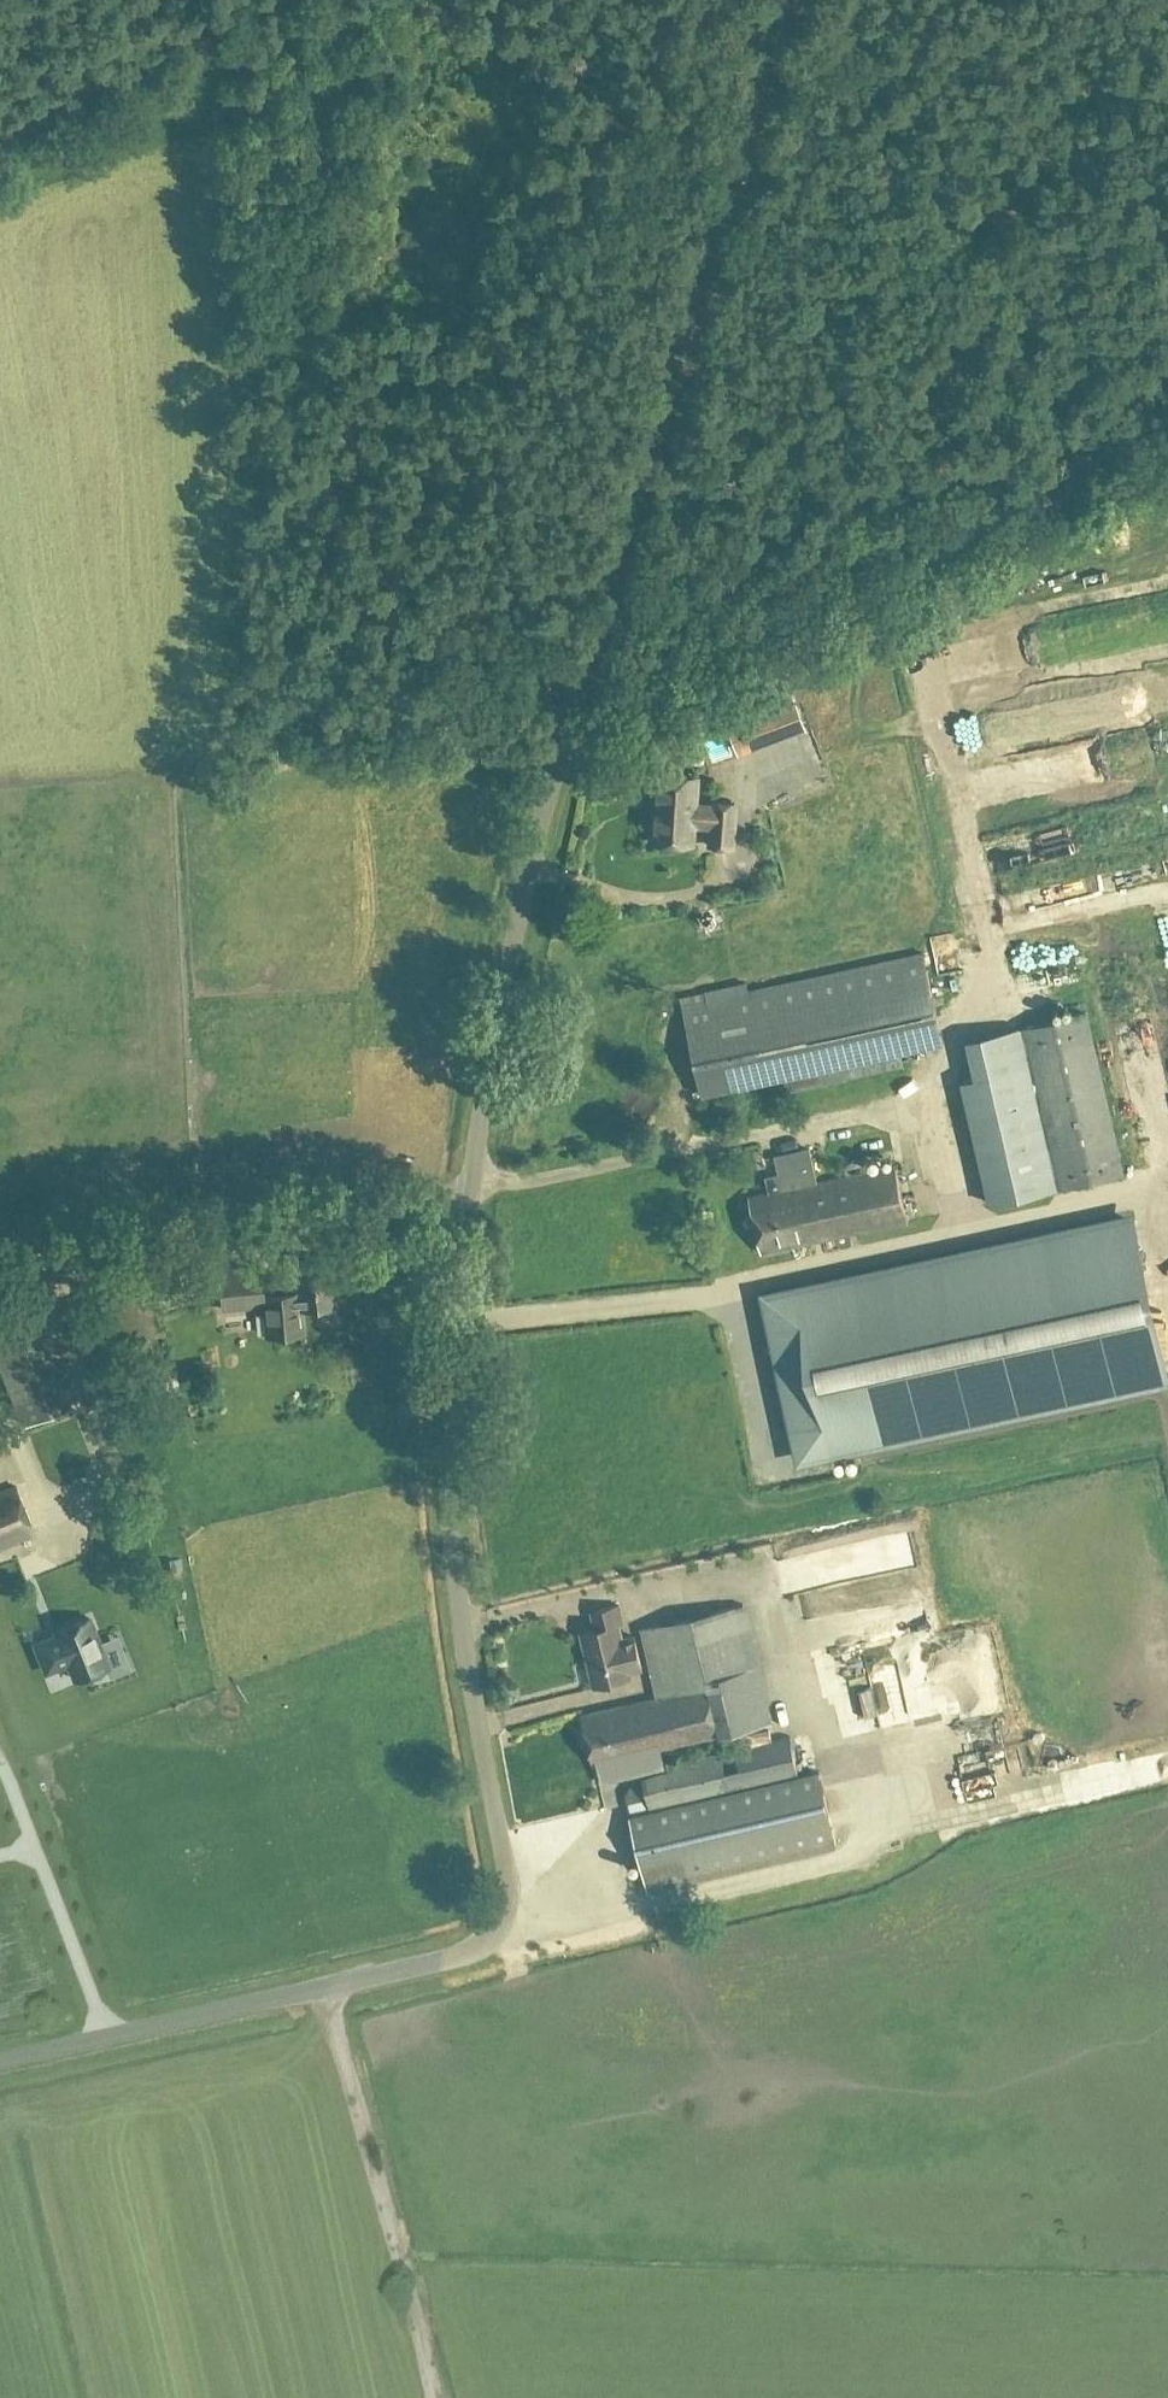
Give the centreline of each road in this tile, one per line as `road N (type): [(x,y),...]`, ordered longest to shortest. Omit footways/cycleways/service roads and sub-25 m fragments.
road 1 (unclassified): [(0,2061),(461,1956),(499,1925),(494,1820),(445,1523),(439,1424),(455,1236),(553,768),(779,0)]
road 2 (track): [(327,1986),(429,2397)]

